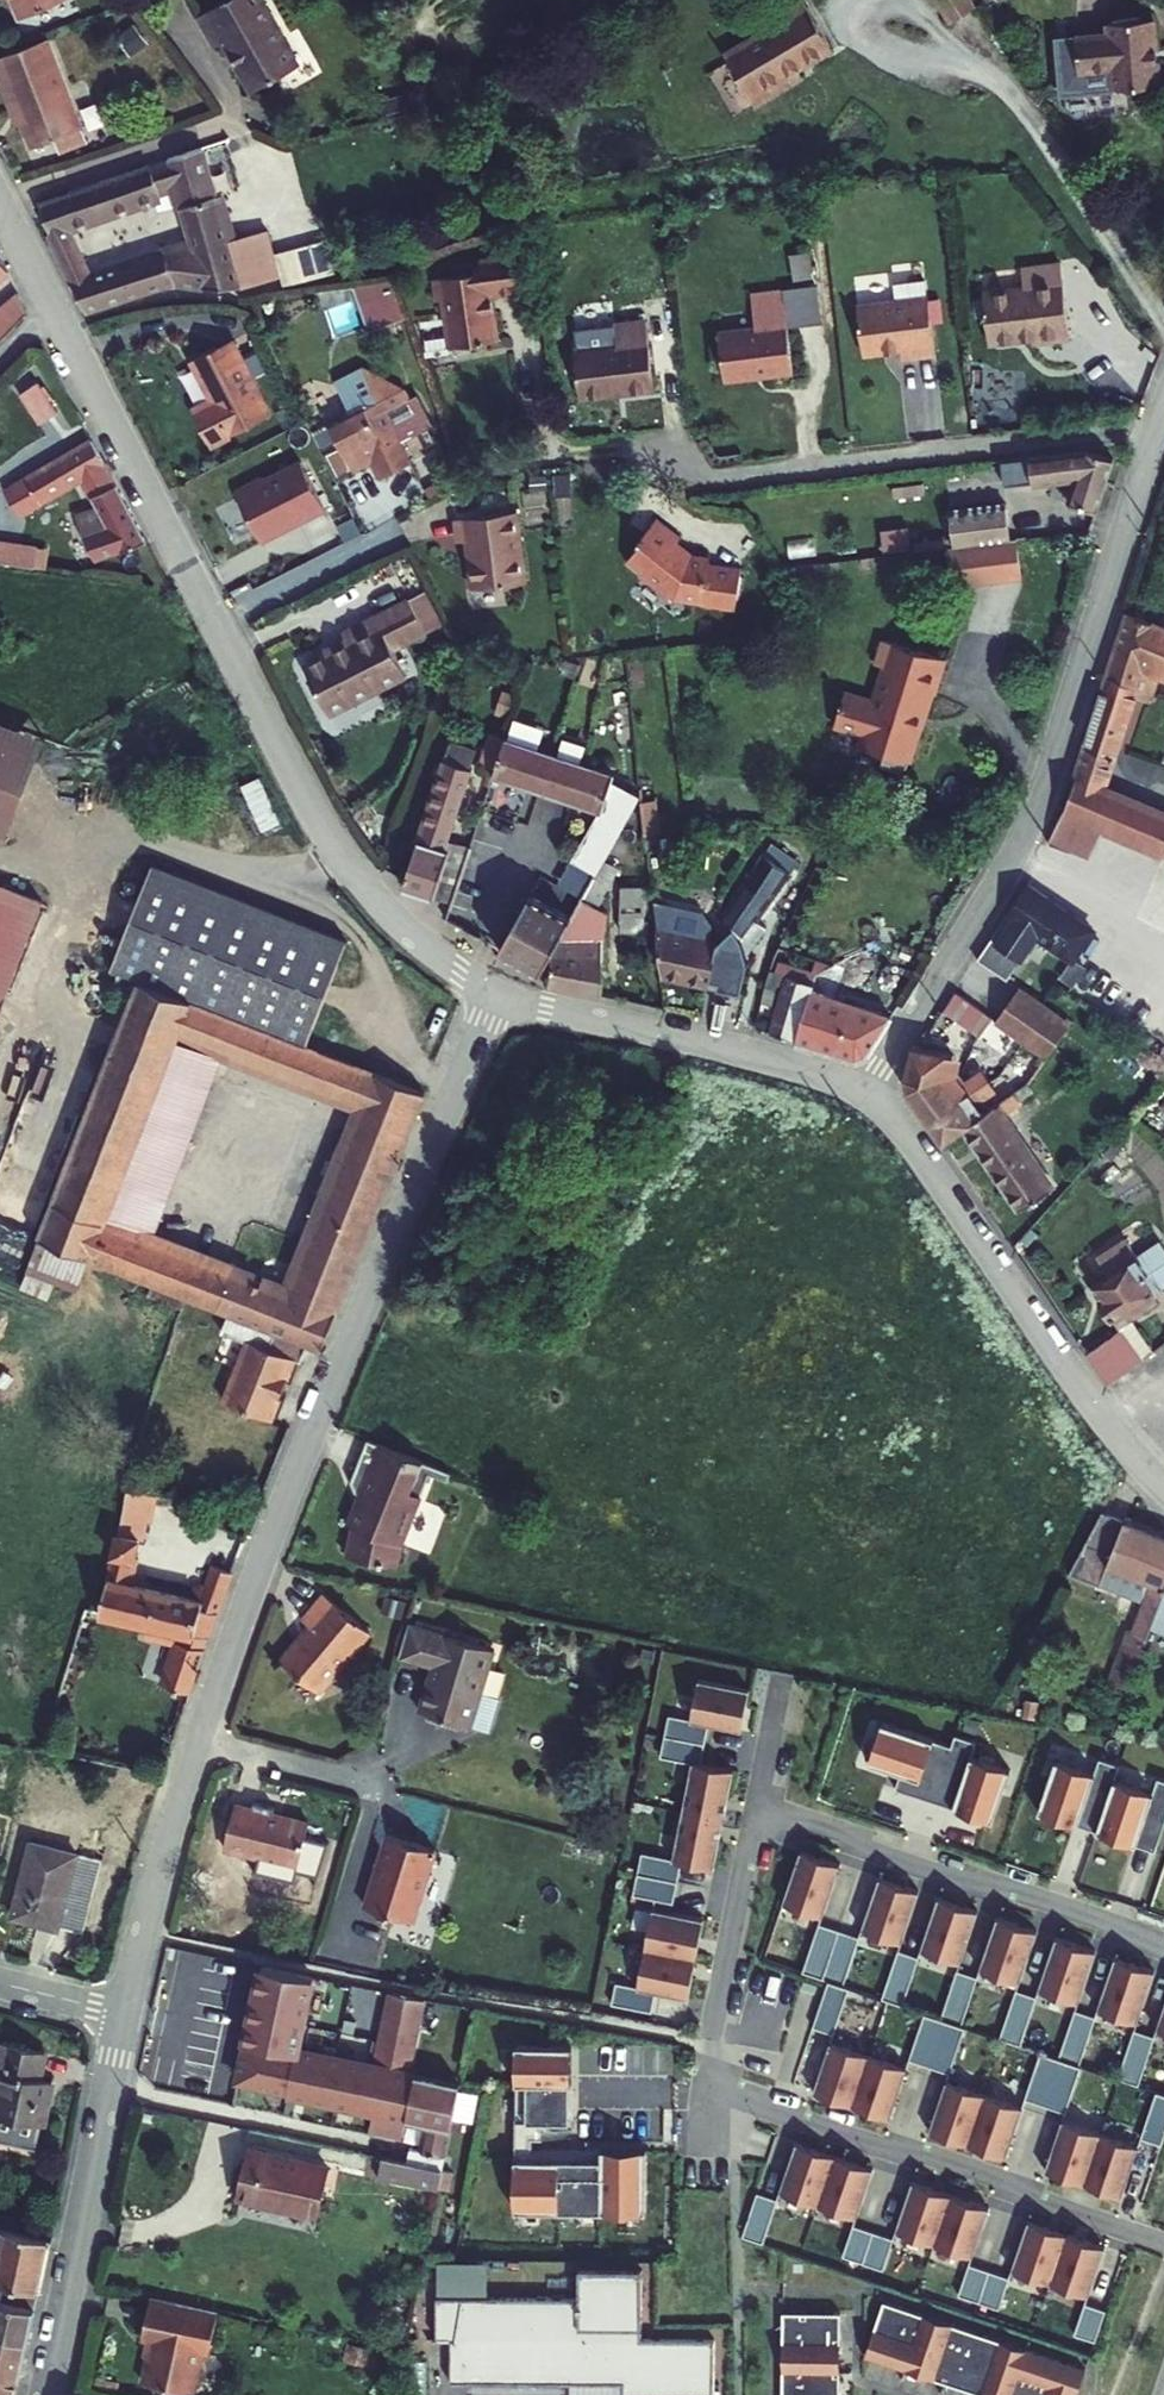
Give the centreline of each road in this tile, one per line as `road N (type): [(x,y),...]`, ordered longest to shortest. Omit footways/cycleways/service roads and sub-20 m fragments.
road 1 (residential): [(127,2017),(169,1837),(258,1570),(495,992)]
road 2 (residential): [(0,197),(323,828),(409,937),(495,992)]
road 3 (residential): [(754,1811),(703,2091),(1163,2246)]
road 4 (residential): [(863,1095),(1004,872),(1046,789),(1163,407)]
road 5 (residential): [(863,1095),(894,1121),(1089,1403),(1163,1488)]
road 6 (residential): [(1163,1945),(754,1811)]
road 7 (residential): [(47,2394),(127,2017)]
road 8 (residential): [(495,992),(863,1095)]
road 9 (residential): [(127,2017),(0,1986)]
road 10 (residential): [(777,1683),(754,1811)]

